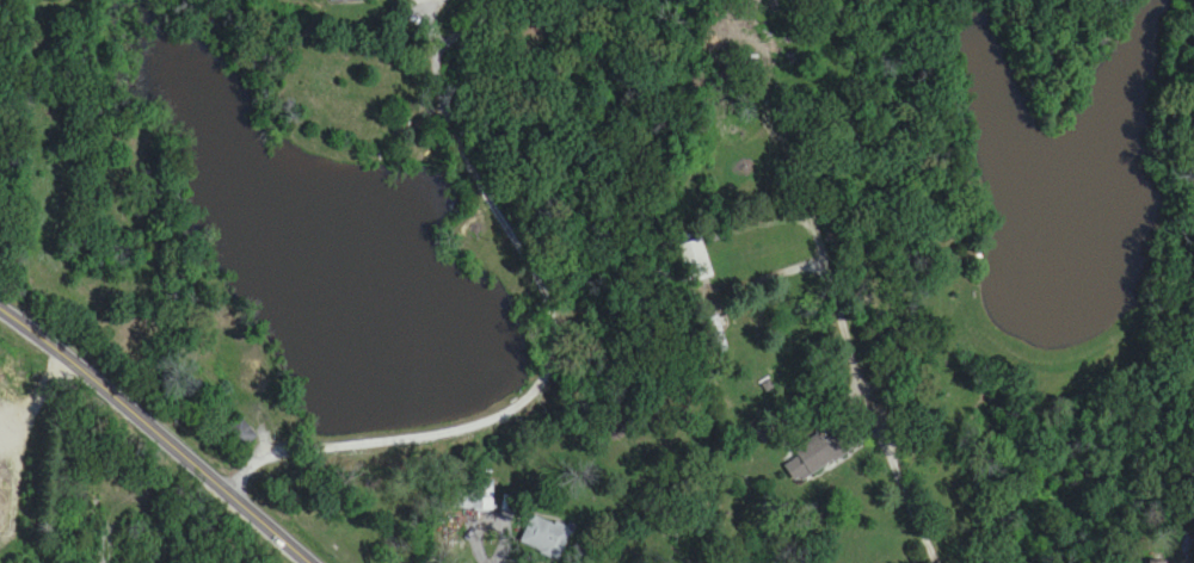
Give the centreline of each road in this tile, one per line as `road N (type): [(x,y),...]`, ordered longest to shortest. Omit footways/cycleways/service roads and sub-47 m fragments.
road 1 (tertiary): [(318,562),(228,478),(0,311)]

